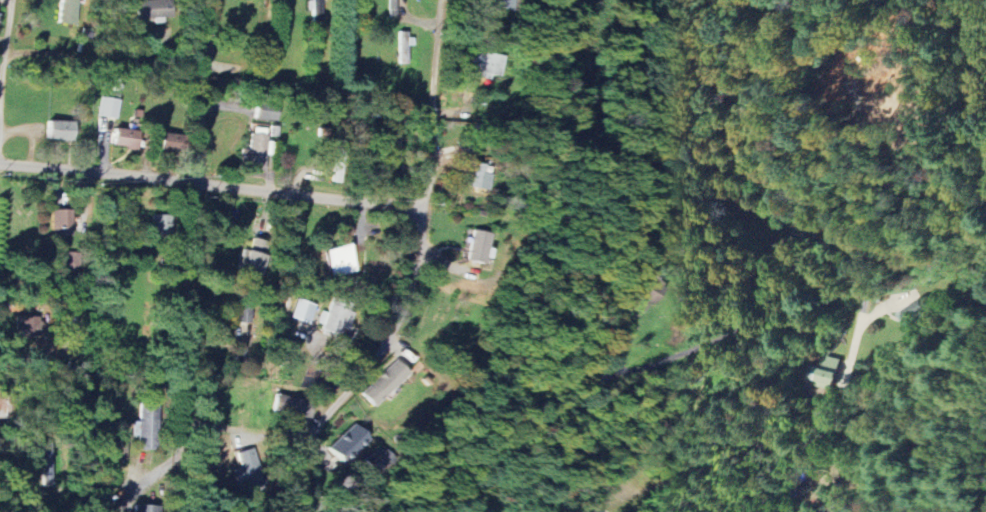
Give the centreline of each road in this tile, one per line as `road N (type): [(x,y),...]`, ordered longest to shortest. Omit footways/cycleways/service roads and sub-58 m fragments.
road 1 (residential): [(724,511),(777,471),(828,414),(862,298),(854,268),(818,238),(789,235),(776,247),(763,295),(737,324),(637,366),(610,359)]
road 2 (residential): [(0,161),(421,208)]
road 3 (residential): [(305,435),(404,304),(421,208)]
road 4 (residential): [(197,182),(183,421)]
road 5 (residential): [(421,208),(438,0)]

